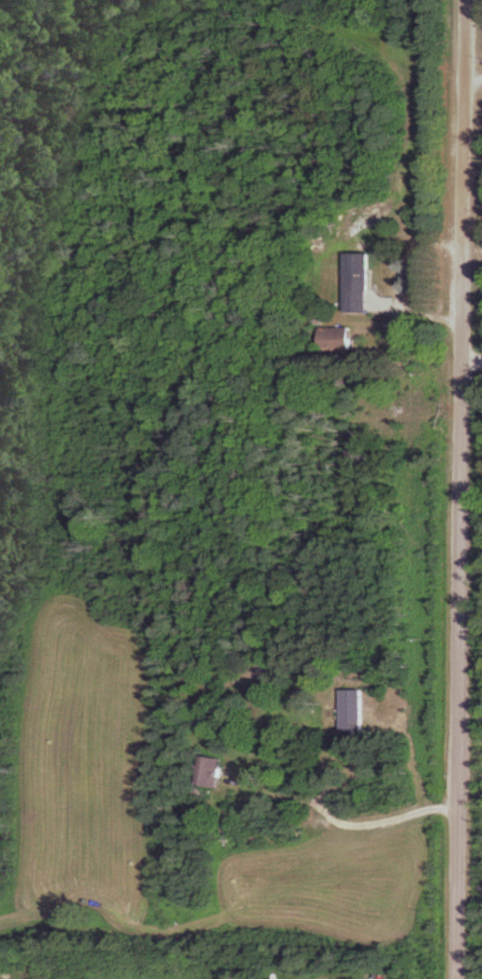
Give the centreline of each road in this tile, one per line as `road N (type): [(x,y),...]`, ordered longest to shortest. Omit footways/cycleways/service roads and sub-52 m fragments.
road 1 (residential): [(457,978),(468,0)]

